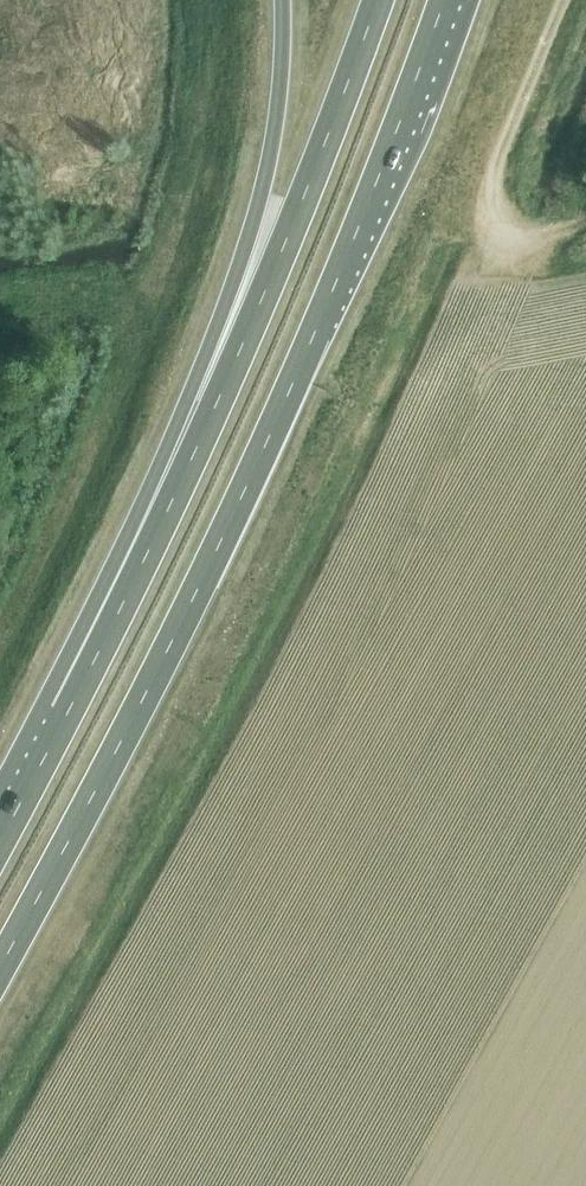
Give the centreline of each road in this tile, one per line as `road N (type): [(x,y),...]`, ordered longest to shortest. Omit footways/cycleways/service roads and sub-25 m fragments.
road 1 (trunk): [(0,967),(286,401),(444,0)]
road 2 (trunk): [(376,0),(336,114),(67,712)]
road 3 (trunk): [(282,0),(278,98),(251,229),(67,712)]
road 4 (track): [(566,0),(496,171),(496,207),(513,259)]
road 5 (trunk): [(67,712),(0,841)]

